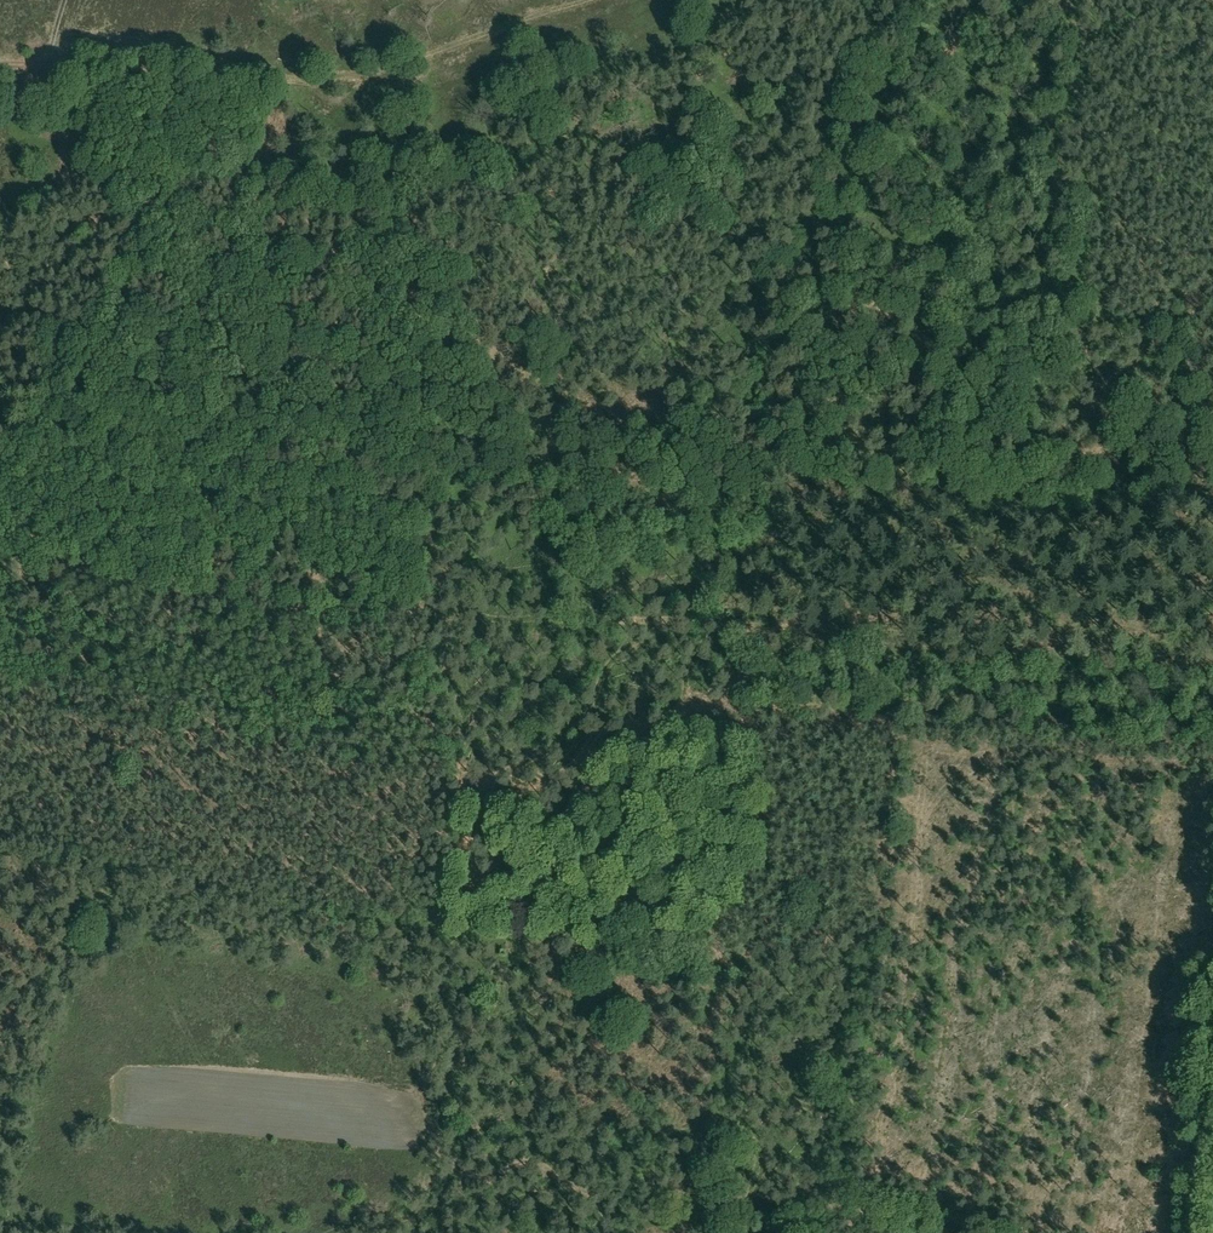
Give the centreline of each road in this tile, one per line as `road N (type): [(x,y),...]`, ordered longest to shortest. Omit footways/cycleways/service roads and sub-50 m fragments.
road 1 (unclassified): [(1189,1232),(1212,1019)]

